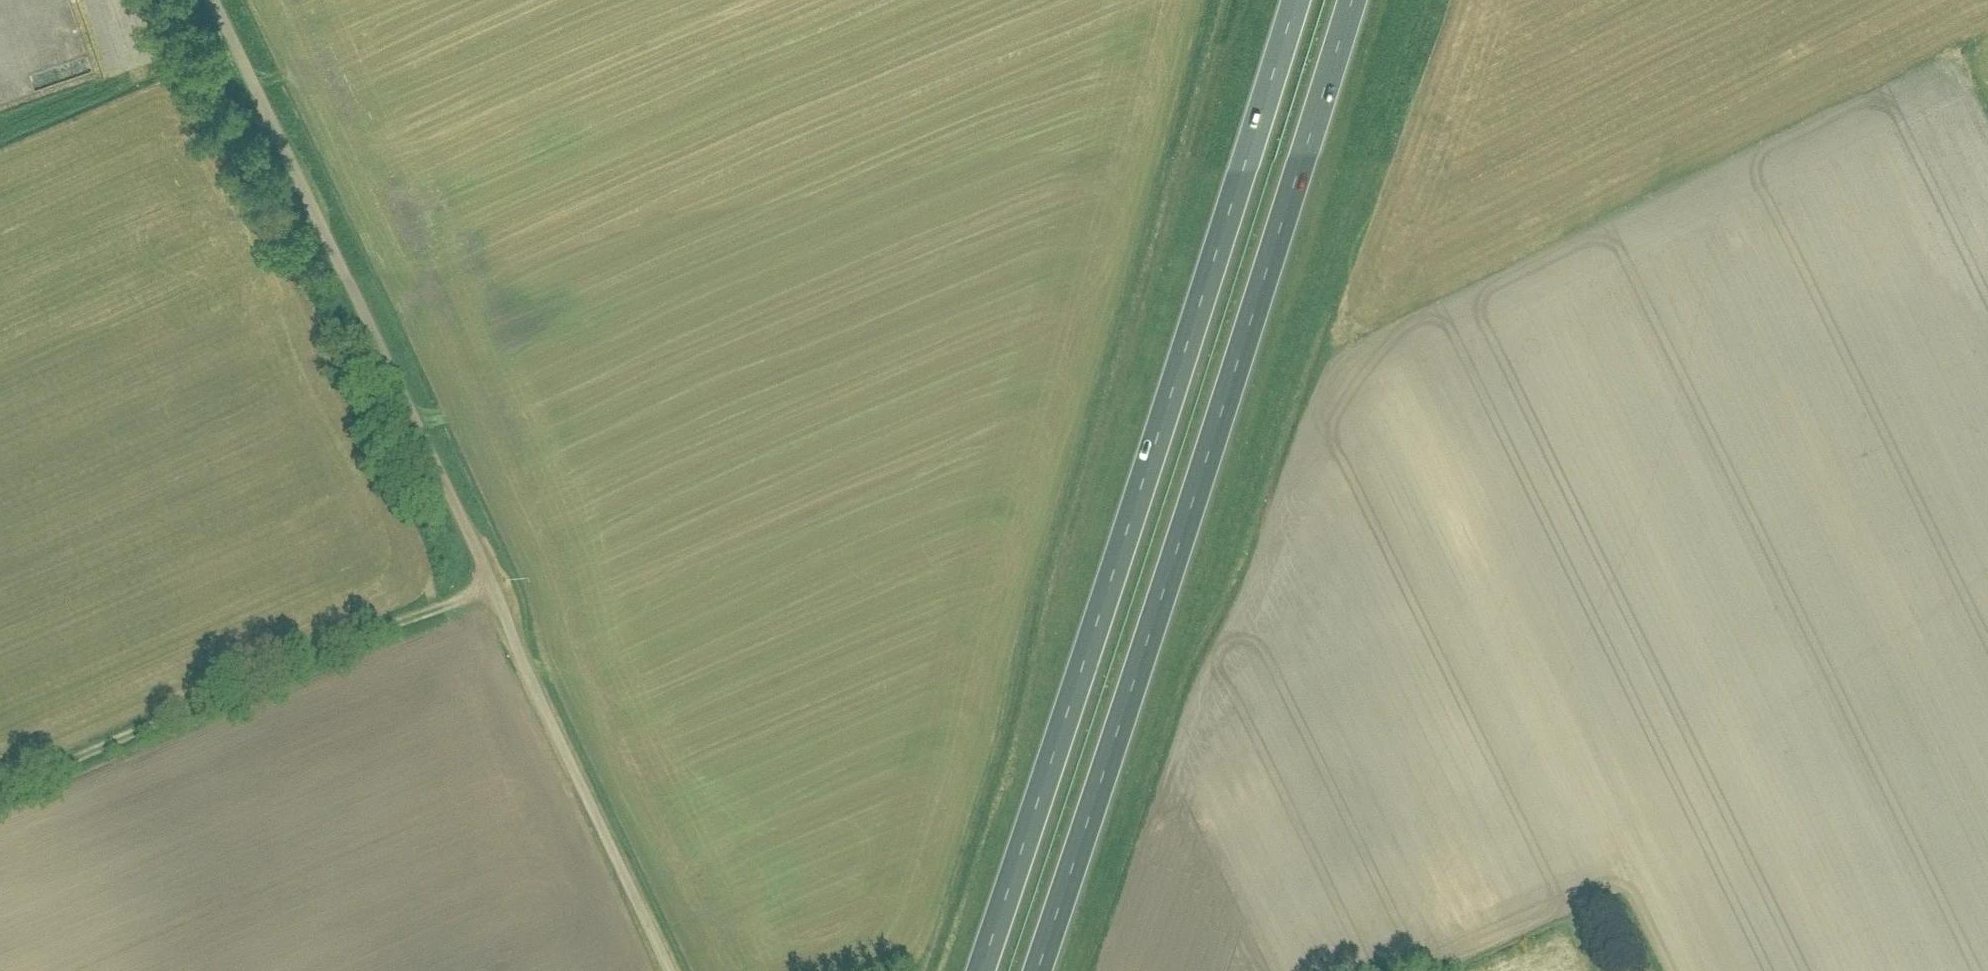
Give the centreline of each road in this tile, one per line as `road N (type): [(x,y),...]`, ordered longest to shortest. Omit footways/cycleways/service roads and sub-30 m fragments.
road 1 (trunk): [(1295,0),(979,970)]
road 2 (trunk): [(1037,970),(1347,0)]
road 3 (unclassified): [(492,586),(216,0)]

